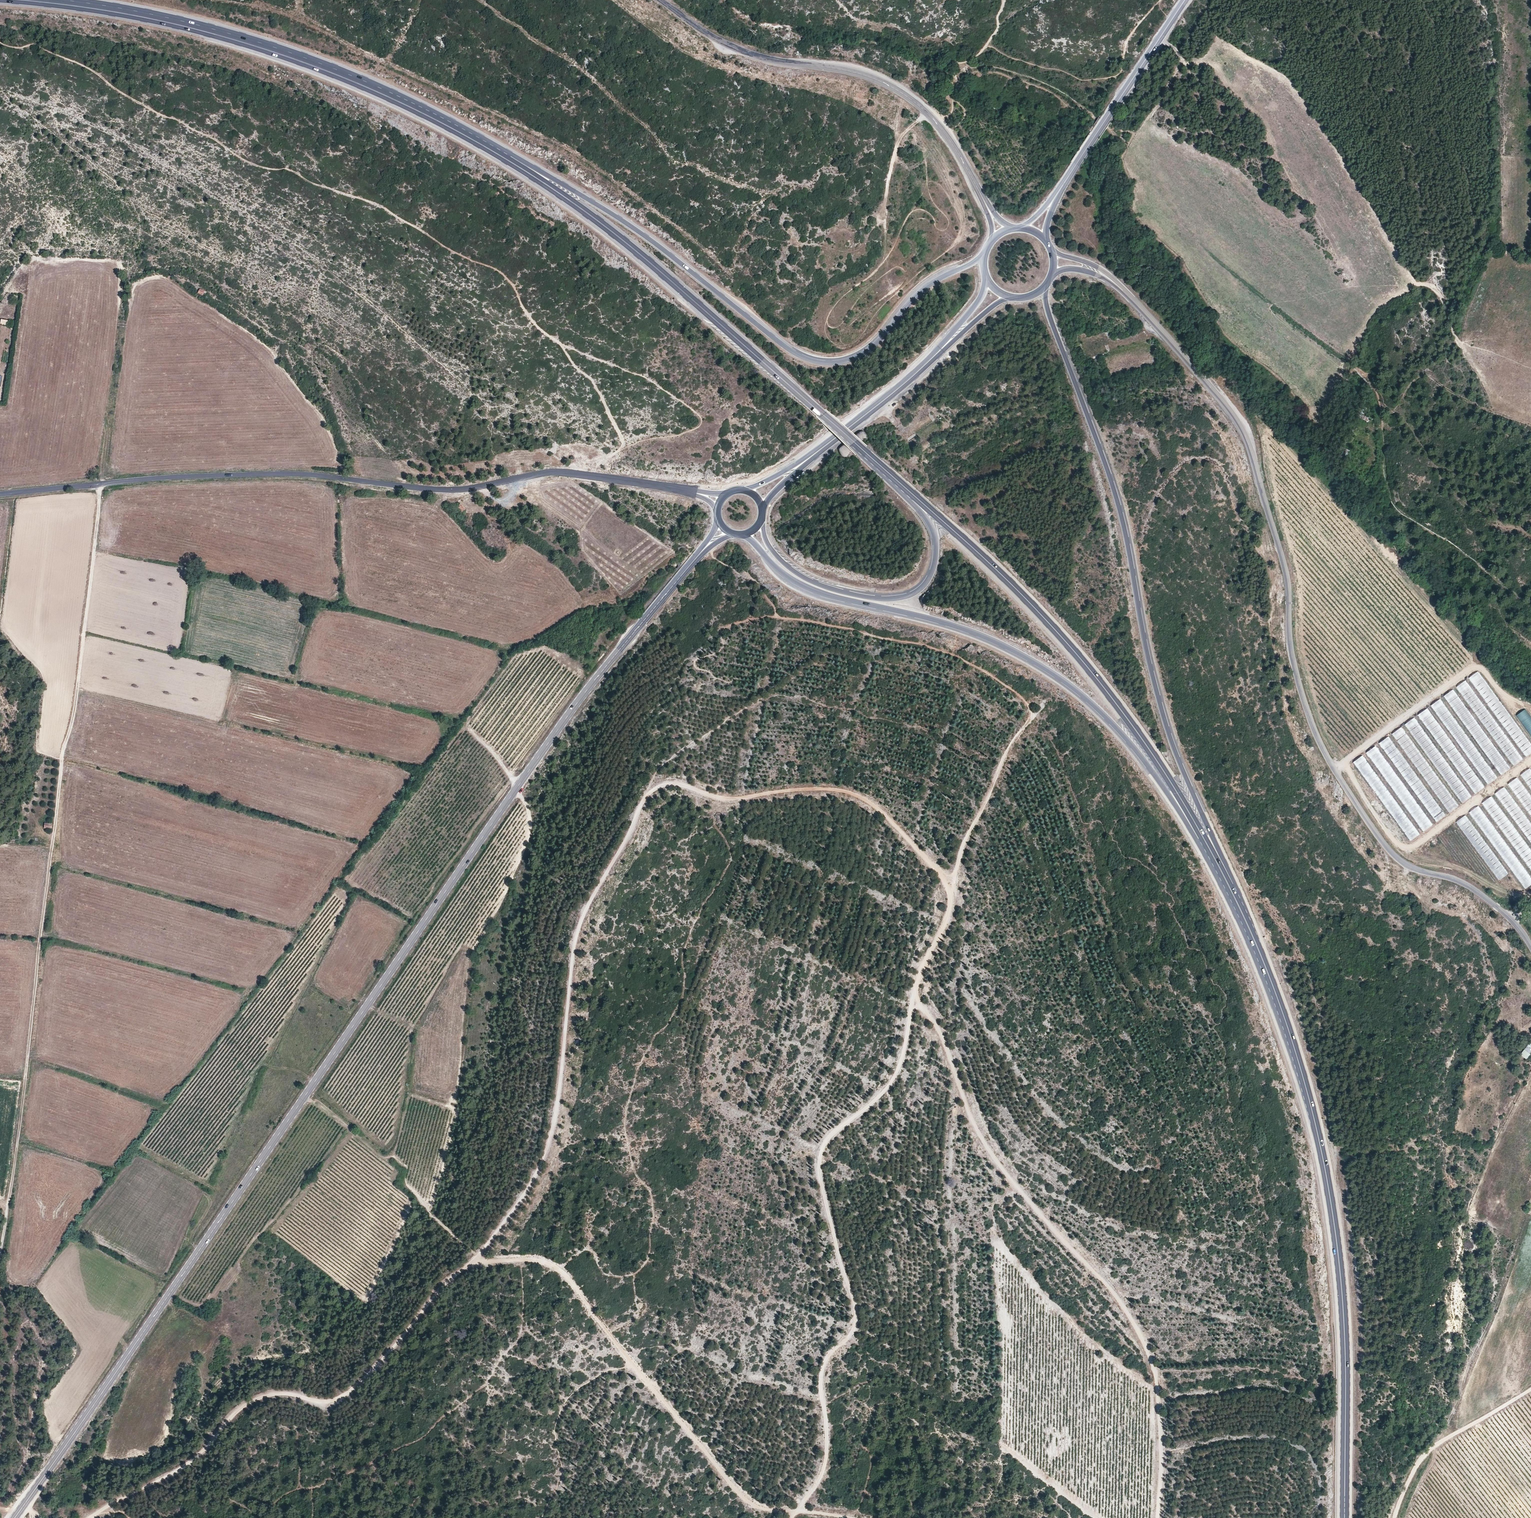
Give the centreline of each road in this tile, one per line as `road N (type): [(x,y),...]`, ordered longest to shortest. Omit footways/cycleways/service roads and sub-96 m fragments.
road 1 (track): [(1157,1517),(1153,1365),(1107,1284),(979,1138),(943,1042),(912,1002),(950,905),(943,877),(863,797),(826,788),(711,800),(673,783),(640,804),(574,940),(548,1145),(473,1265)]
road 2 (secondary): [(699,554),(556,731),(16,1517)]
road 3 (track): [(592,476),(623,442),(593,382),(526,313),(497,270),(382,207),(248,162),(82,65),(35,45),(0,42)]
road 4 (track): [(0,1248),(99,484)]
road 5 (tertiary): [(1157,328),(1247,437),(1288,582),(1291,653),(1308,721),(1349,796),(1397,858),(1481,894),(1517,924),(1530,950)]
road 6 (tertiary): [(0,495),(267,475),(461,490),(566,472),(689,490)]
road 7 (primary): [(1243,916),(1166,727),(1123,521),(1045,286)]
road 8 (primary): [(985,250),(926,287),(859,356),(812,360),(633,227),(461,132)]
road 9 (primary): [(1345,1517),(1346,1358),(1333,1216),(1290,1035),(1243,916)]
road 10 (primary): [(745,535),(805,589),(961,629),(1050,670),(1139,753),(1219,867)]
road 11 (primary): [(906,489),(633,247),(461,132)]
road 12 (primary): [(1219,867),(1091,672),(1021,593),(906,489)]
road 13 (track): [(780,618),(928,646),(967,661),(1026,703),(1034,717),(965,840),(950,905)]
road 14 (track): [(473,1265),(449,1279),(337,1402),(271,1394),(249,1402),(189,1467),(92,1517)]
road 15 (primary): [(461,132),(229,38),(28,0)]
road 16 (track): [(473,1265),(552,1266),(740,1497),(793,1511),(791,1517)]
road 17 (tertiary): [(975,186),(940,128),(894,88),(858,73),(748,53),(661,0)]
road 18 (primary): [(906,489),(936,555),(923,586),(895,599),(834,590),(798,574),(768,543),(763,517)]
road 19 (secondary): [(1184,0),(1067,179)]
road 20 (track): [(1530,1391),(1429,1451),(1395,1517)]
road 21 (track): [(1383,426),(1423,375),(1530,426)]
road 22 (track): [(927,113),(896,146),(884,209),(887,257)]
road 23 (track): [(1421,284),(1442,300),(1486,388),(1488,411)]
road 24 (secondary): [(813,455),(923,367)]
road 25 (tertiary): [(1157,328),(1099,269),(1052,252)]
road 26 (tertiary): [(1049,281),(1066,270),(1094,274),(1157,328)]

